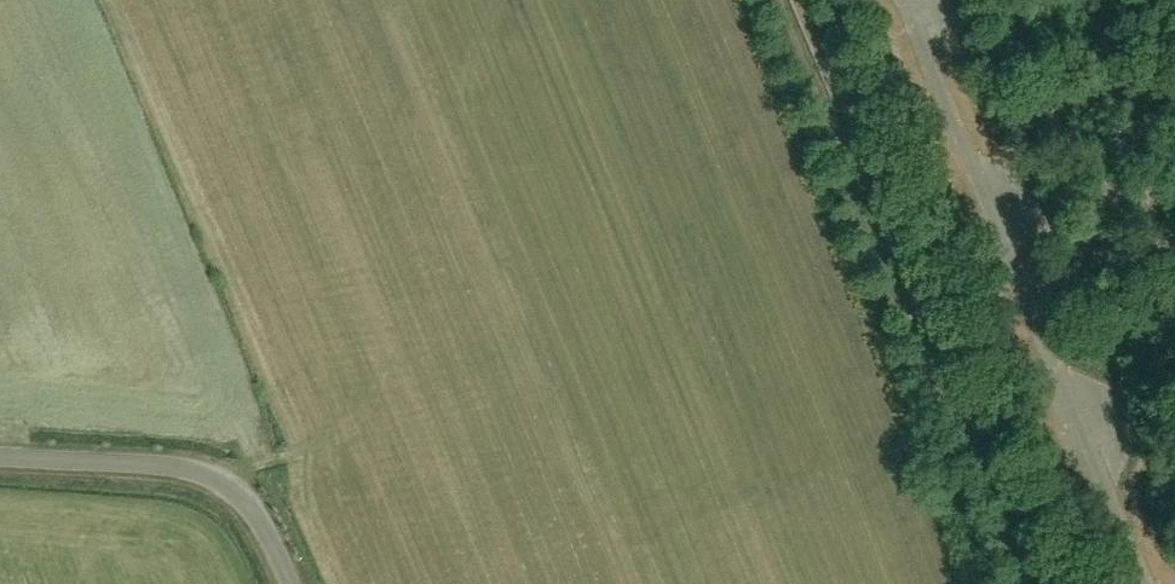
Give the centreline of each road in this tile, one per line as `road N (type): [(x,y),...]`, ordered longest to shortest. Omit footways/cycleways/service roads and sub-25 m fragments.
road 1 (track): [(1018,583),(776,0)]
road 2 (unclassified): [(290,583),(254,512),(210,476),(0,458)]

